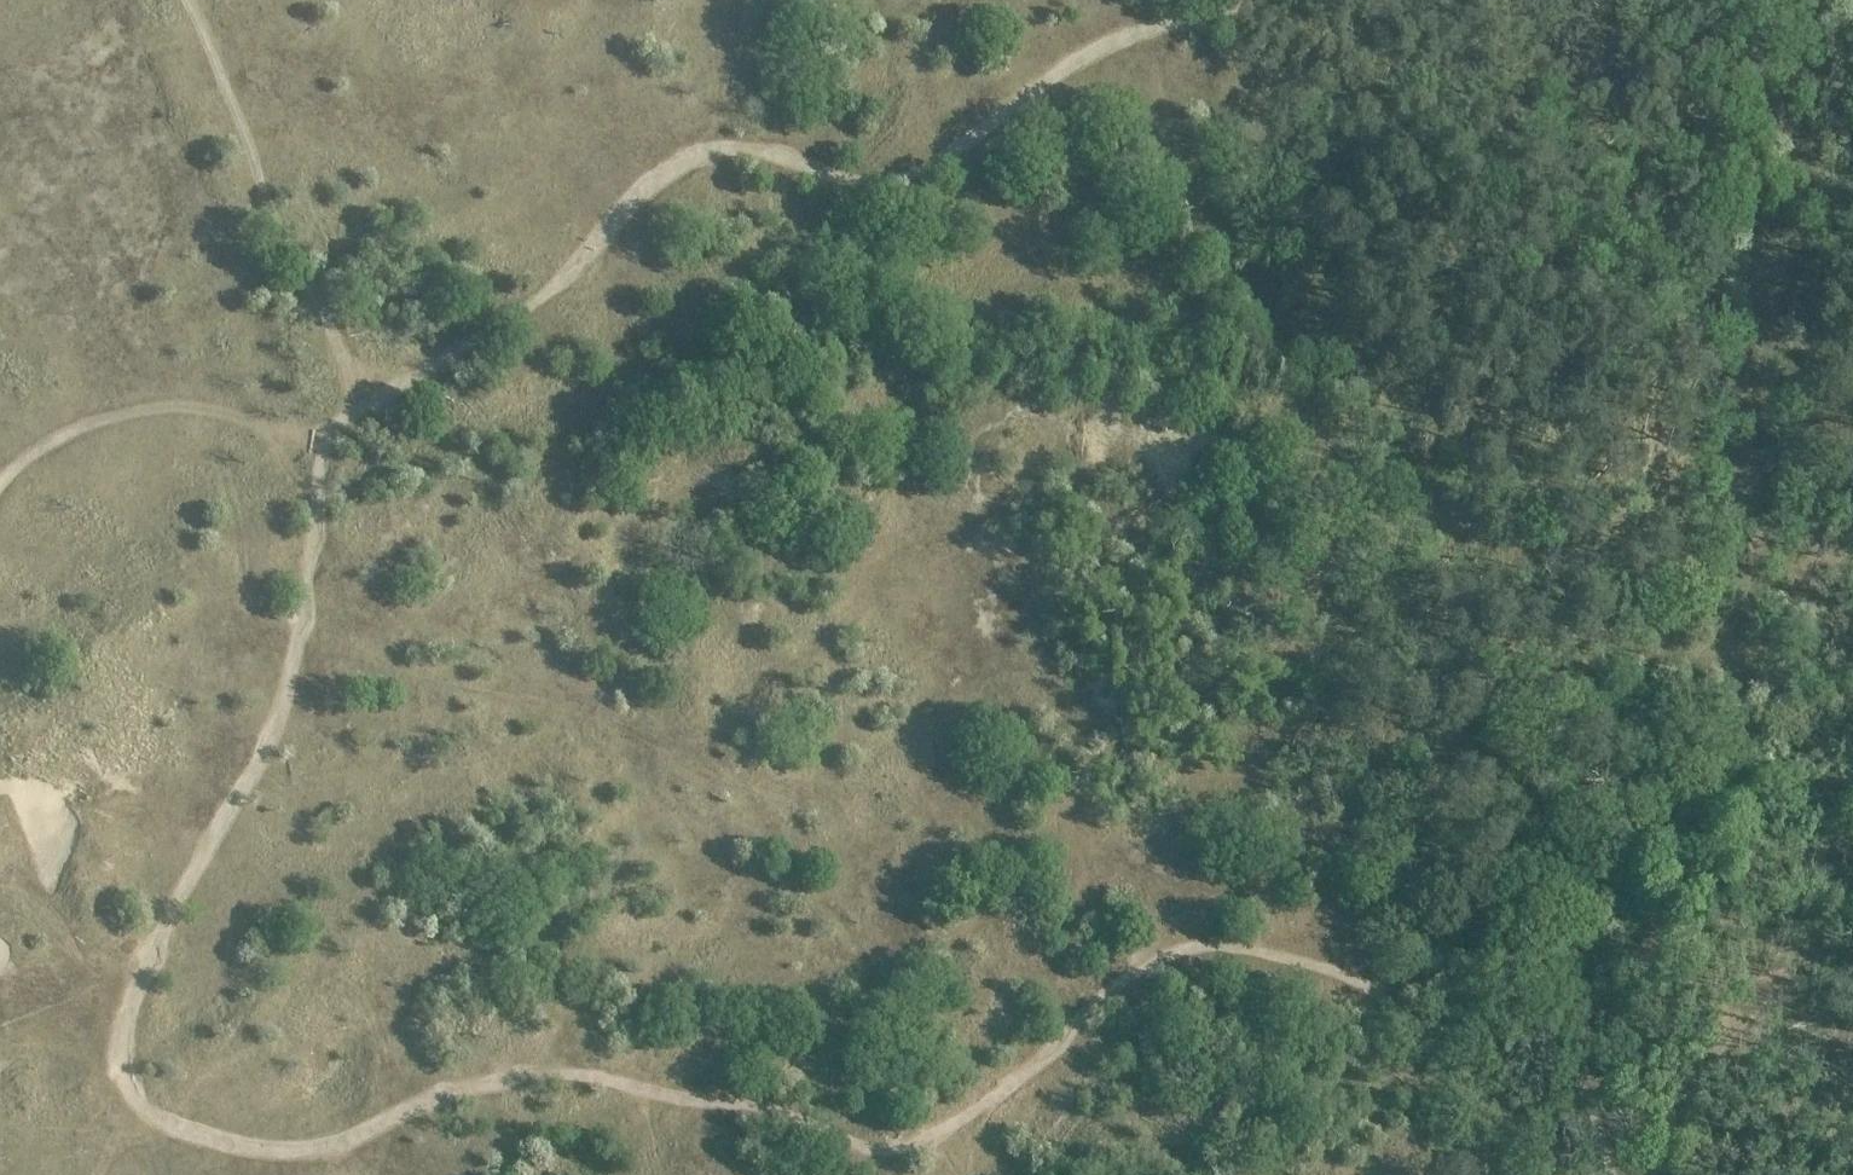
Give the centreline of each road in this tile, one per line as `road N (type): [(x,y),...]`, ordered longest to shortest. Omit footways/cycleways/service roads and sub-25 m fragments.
road 1 (track): [(1591,1105),(1557,1049),(1526,1036),(1412,1018),(1363,983),(1211,946),(1165,955),(1118,981),(1006,1085),(924,1137),(889,1147),(744,1106),(551,1075),(478,1083),(323,1149),(200,1136),(160,1119),(133,1098),(119,1066),(120,1027),(146,958),(272,744),(303,623),(323,458),(365,397)]
road 2 (track): [(365,397),(559,289),(645,190),(709,153),(776,155),(849,182),(897,180),(941,161),(1075,61),(1121,40),(1262,0)]
road 3 (track): [(365,397),(187,0)]

